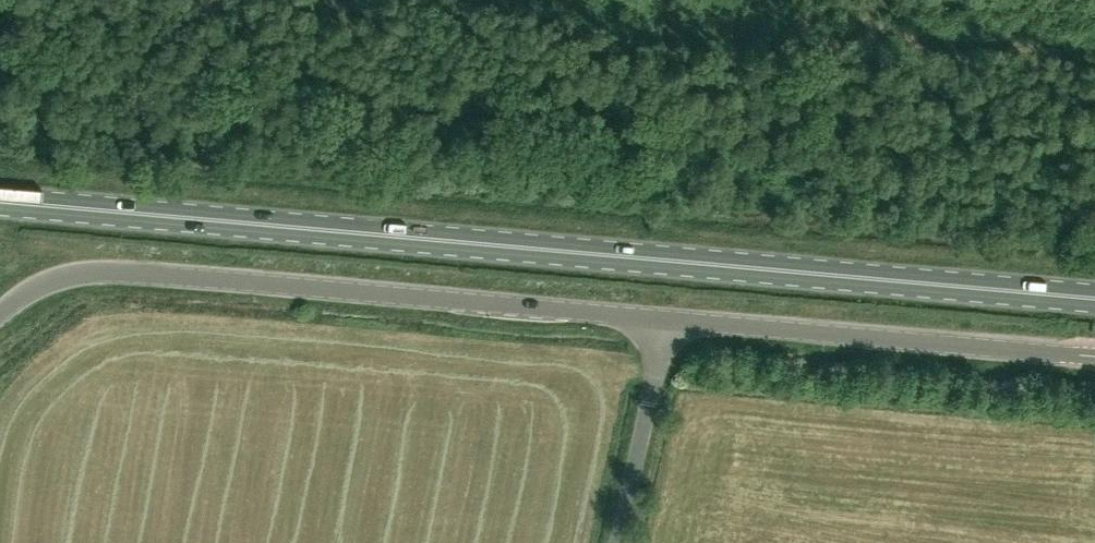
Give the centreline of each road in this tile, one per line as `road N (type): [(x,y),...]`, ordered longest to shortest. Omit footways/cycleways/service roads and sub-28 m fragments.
road 1 (primary): [(1094,298),(0,198)]
road 2 (unclassified): [(666,318),(101,272),(35,289),(0,316)]
road 3 (unclassified): [(1094,356),(666,318)]
road 4 (unclassified): [(618,542),(666,318)]

